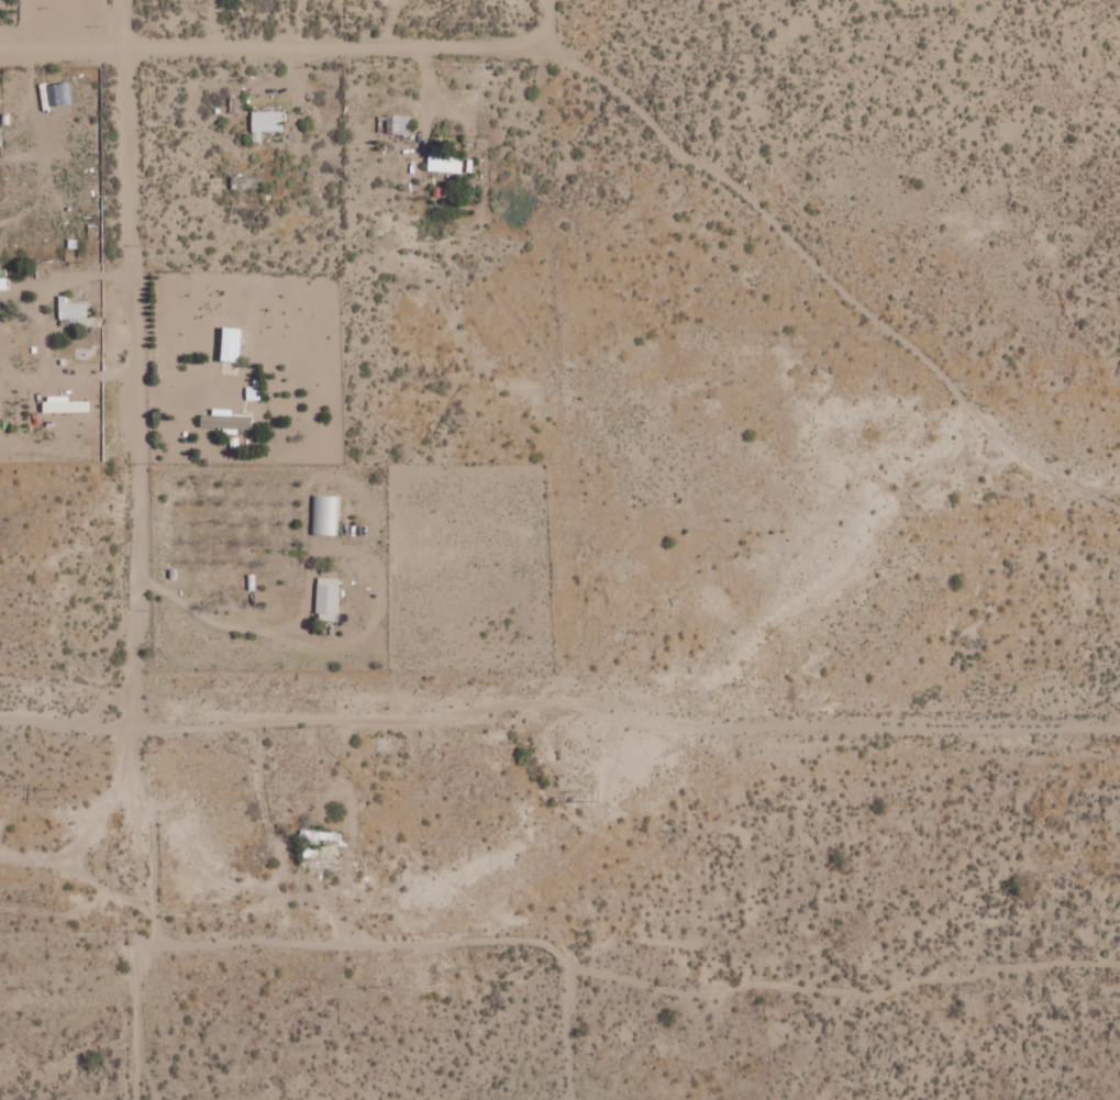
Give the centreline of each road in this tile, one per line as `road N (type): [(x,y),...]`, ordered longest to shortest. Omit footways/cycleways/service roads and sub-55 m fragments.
road 1 (residential): [(121,0),(130,729)]
road 2 (residential): [(0,45),(544,43)]

